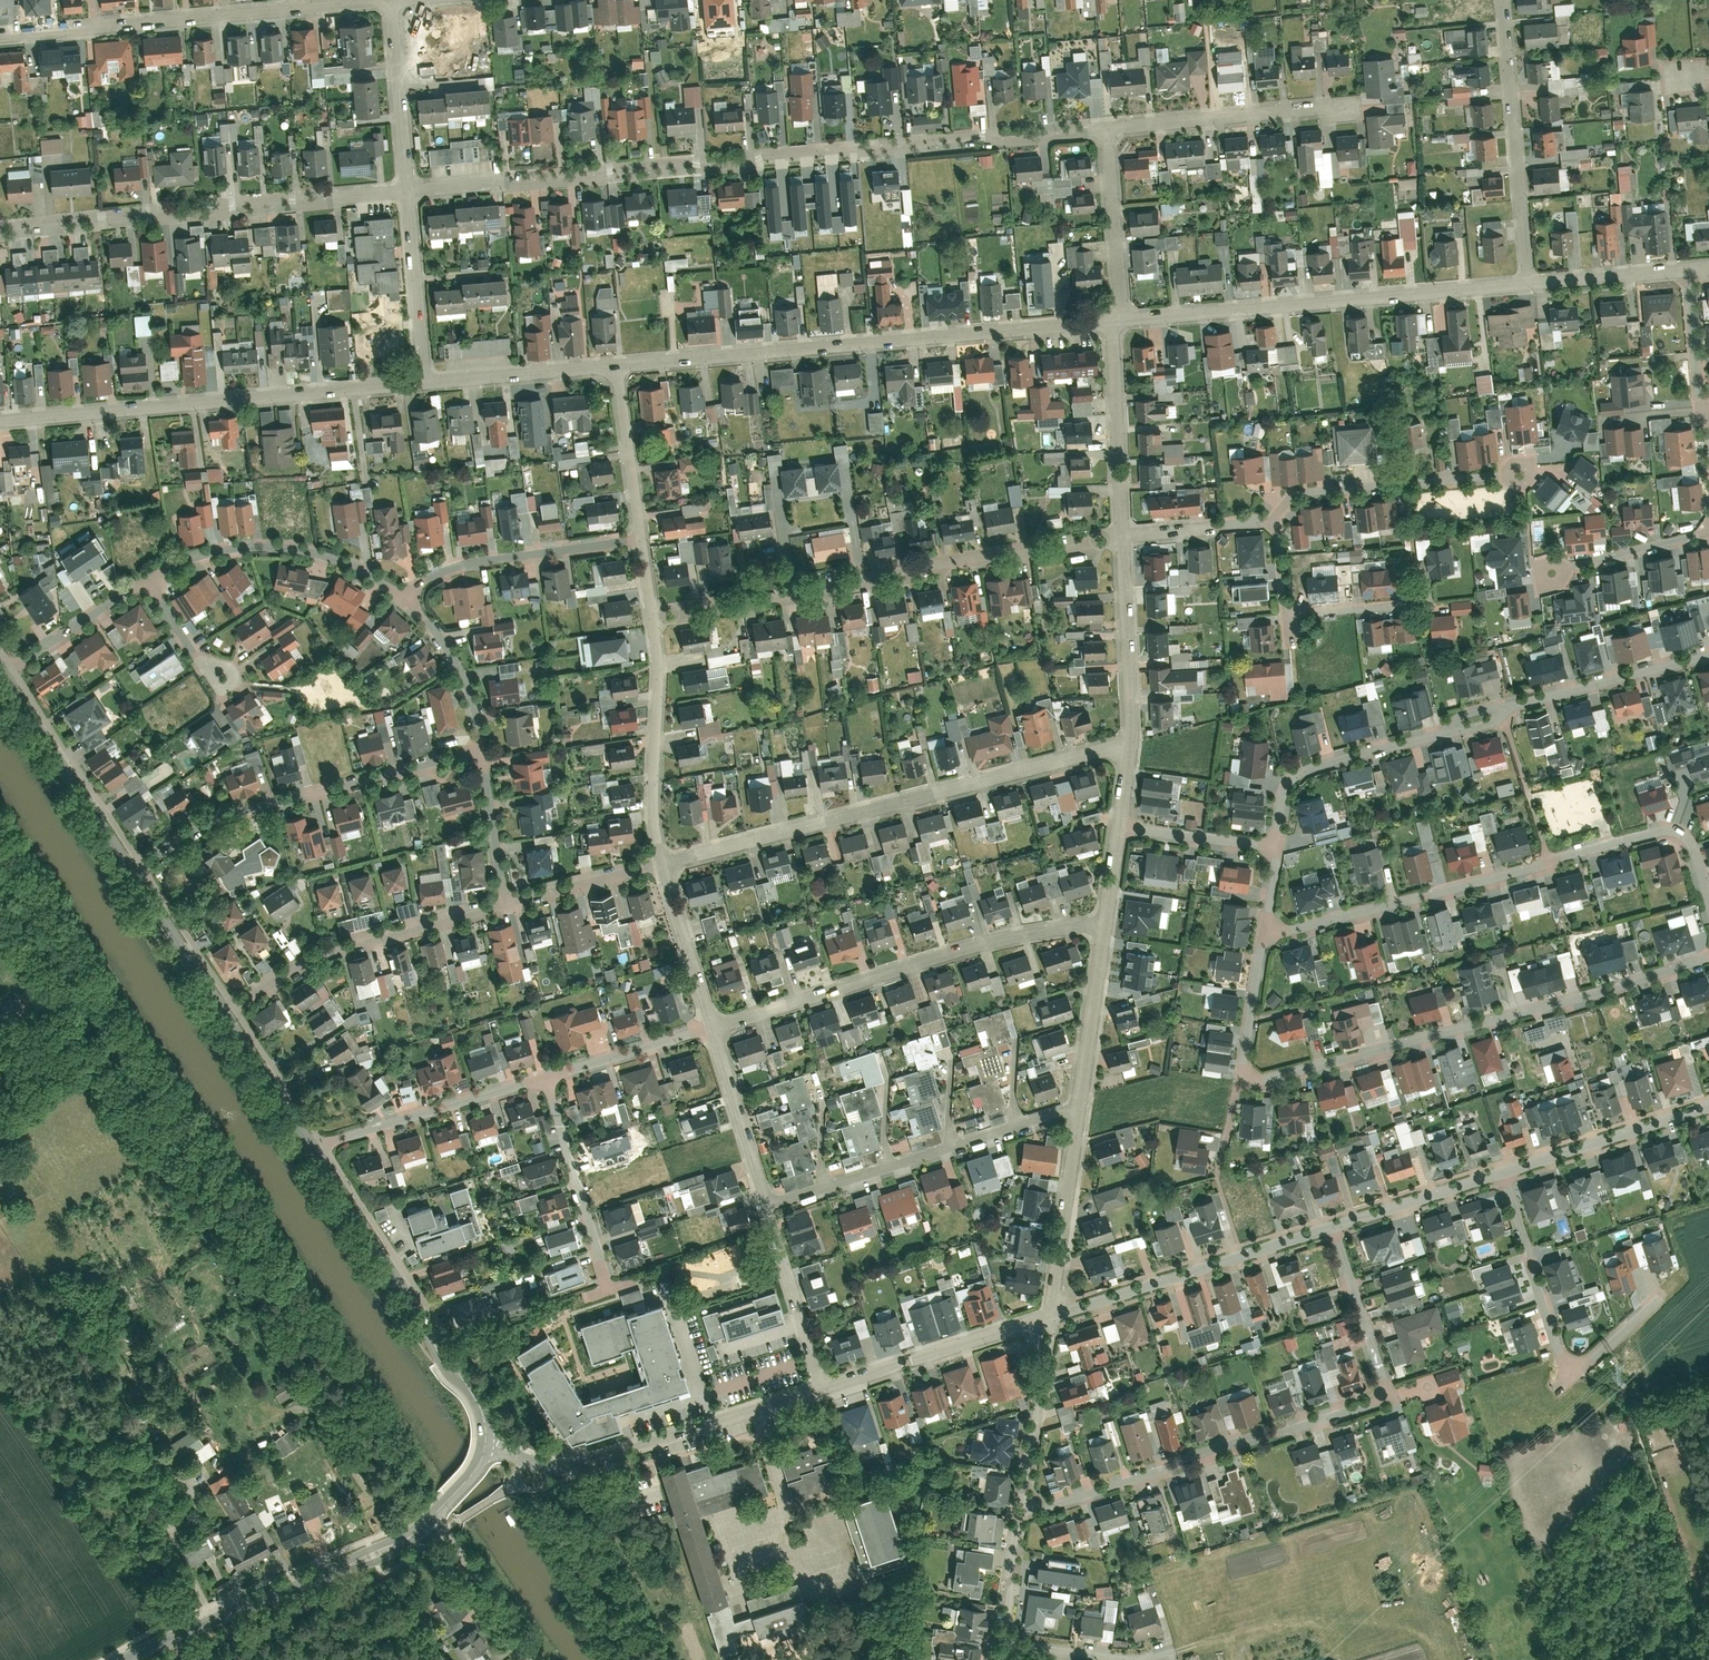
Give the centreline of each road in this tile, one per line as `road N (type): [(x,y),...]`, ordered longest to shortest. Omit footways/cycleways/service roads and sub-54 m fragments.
road 1 (residential): [(1708,957),(1241,1083),(1263,935)]
road 2 (residential): [(506,184),(1108,128)]
road 3 (residential): [(1021,1512),(1391,1398),(1335,1223)]
road 4 (residential): [(1708,903),(1691,841),(1662,829),(1263,935)]
road 5 (residential): [(1708,656),(1310,769),(1288,787),(1278,843)]
road 6 (residential): [(617,365),(1113,321)]
road 7 (residential): [(662,865),(1132,742)]
road 8 (residential): [(652,616),(1122,537)]
road 9 (residential): [(0,420),(424,382)]
road 10 (residential): [(713,1027),(1011,936),(1106,921)]
road 11 (residential): [(1123,320),(1529,284)]
road 12 (residential): [(132,867),(203,823),(480,749)]
road 13 (residential): [(486,1437),(538,1465),(567,1467),(822,1386)]
road 14 (residential): [(1503,1170),(1568,1382),(1659,1298)]
road 15 (tertiary): [(486,1437),(479,1404),(315,1146)]
road 16 (residential): [(0,231),(332,200)]
road 17 (residential): [(768,1204),(1079,1105)]
road 18 (tertiary): [(138,1659),(431,1520)]
road 19 (residential): [(227,1011),(309,960),(506,904)]
road 20 (residential): [(1050,1313),(1335,1223)]
road 21 (residential): [(294,10),(0,37)]
road 22 (residential): [(1504,0),(1529,284)]
road 23 (residential): [(146,580),(214,552),(288,548),(354,567),(410,599)]
road 24 (residential): [(1277,520),(1295,494),(1522,476)]
road 25 (residential): [(1354,105),(1108,128)]
road 26 (residential): [(652,616),(661,861)]
road 27 (residential): [(410,599),(455,567),(641,538)]
road 28 (residential): [(315,1146),(547,1077)]
road 29 (residential): [(822,1386),(1050,1313)]
road 30 (tertiary): [(132,867),(4,674)]
road 31 (residential): [(547,1077),(608,1291)]
road 32 (residential): [(1122,537),(1113,321)]
road 33 (residential): [(1503,1170),(1708,1105)]
road 34 (residential): [(1050,1313),(1079,1105)]
road 35 (residential): [(1132,742),(1122,537)]
road 36 (residential): [(1050,1313),(1021,1512)]
road 37 (residential): [(424,382),(617,365)]
road 38 (residential): [(392,1),(408,193)]
road 39 (residential): [(1108,128),(1123,320)]
road 40 (residential): [(768,1204),(822,1386)]
road 41 (residential): [(408,193),(424,382)]
road 42 (residential): [(1079,1105),(1106,921)]
road 43 (residential): [(713,1027),(768,1204)]
road 44 (residential): [(1335,1223),(1503,1170)]
road 45 (residential): [(617,365),(641,538)]
road 46 (residential): [(431,1520),(535,1659)]
road 47 (residential): [(547,1077),(713,1027)]
road 48 (tertiary): [(227,1011),(132,867)]
road 49 (residential): [(4,674),(146,580)]
road 50 (residential): [(662,865),(713,1027)]
road 51 (residential): [(410,599),(458,666),(480,749)]
road 52 (residential): [(1708,526),(1704,535),(1554,573)]
road 53 (tertiary): [(315,1146),(227,1011)]
road 54 (residential): [(506,904),(661,861)]
road 55 (residential): [(1529,284),(1689,270)]
road 56 (residential): [(1278,843),(1119,828)]
road 57 (residential): [(480,749),(506,904)]
road 58 (residential): [(1689,270),(1699,405),(1708,417)]
road 59 (residential): [(1002,1642),(1134,1659)]
road 60 (residential): [(1021,1512),(1002,1642)]
road 61 (residential): [(1291,612),(1418,605)]
road 62 (residential): [(146,580),(218,680)]

